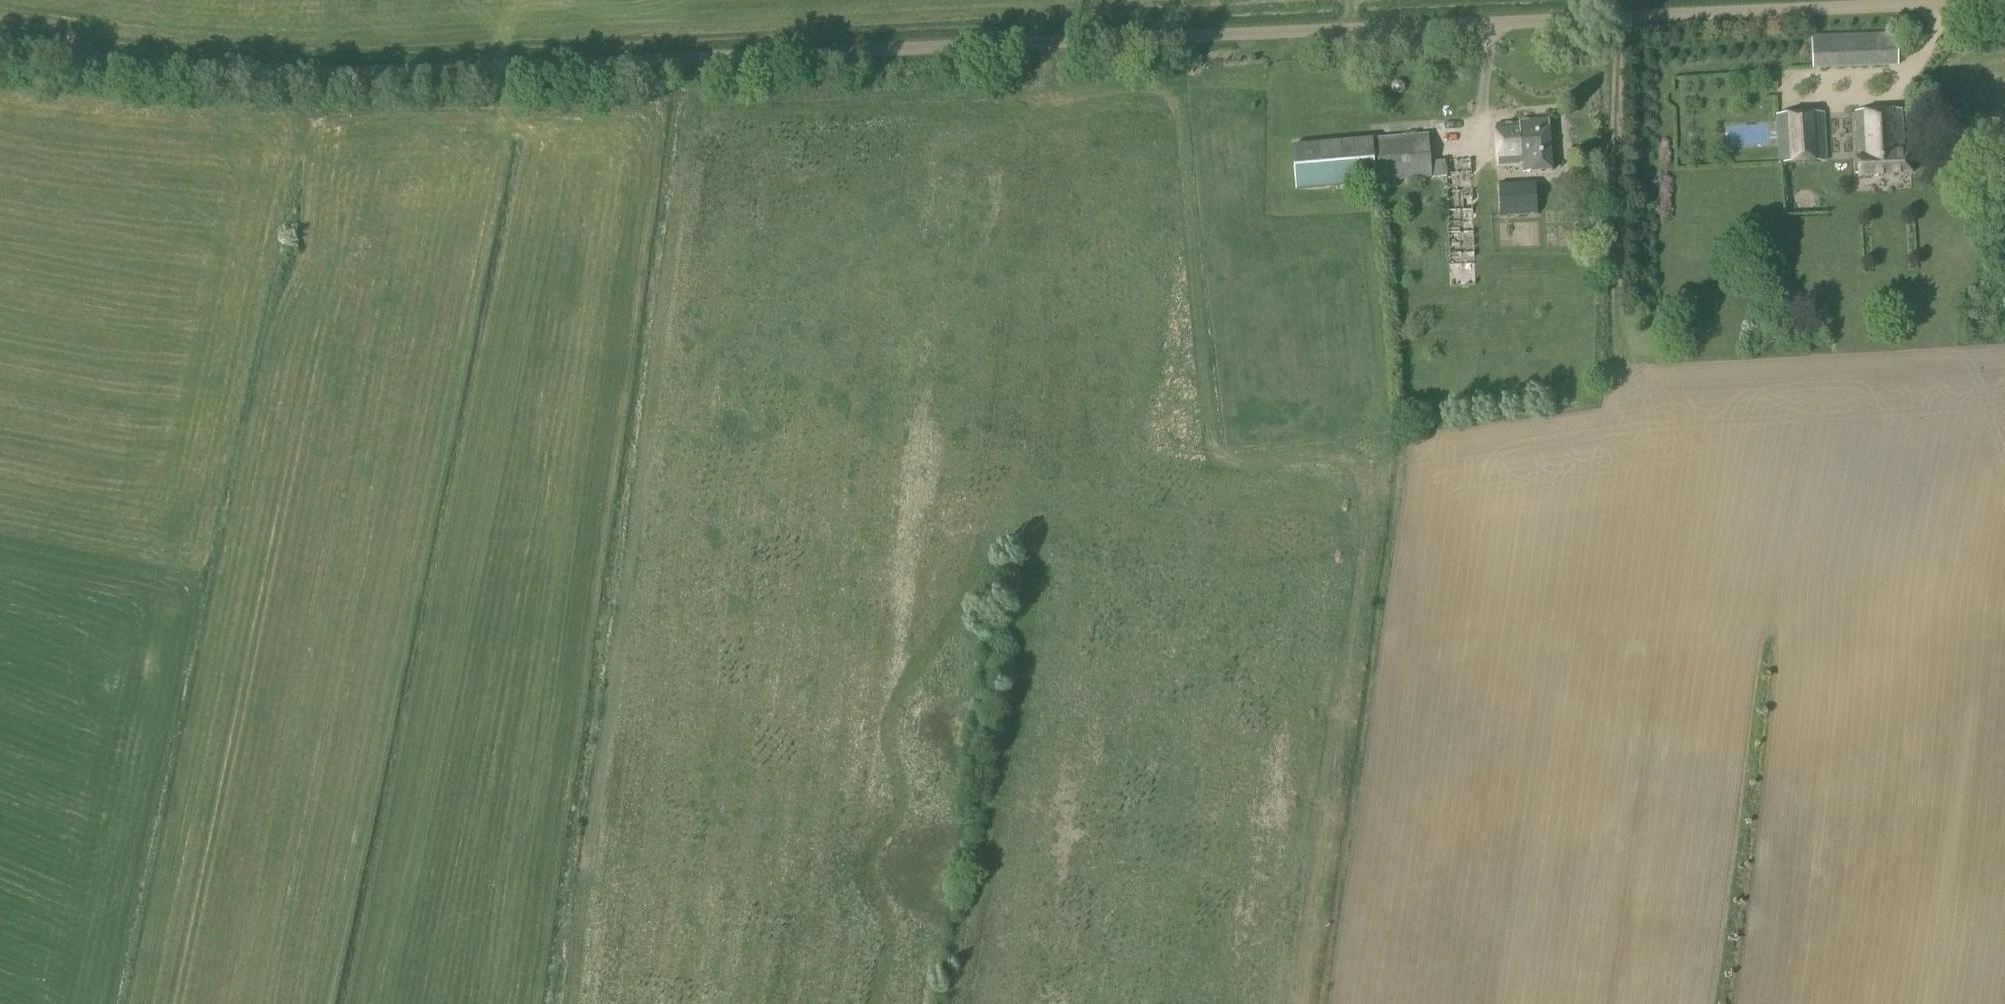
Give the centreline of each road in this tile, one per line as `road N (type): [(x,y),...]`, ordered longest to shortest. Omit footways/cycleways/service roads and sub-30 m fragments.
road 1 (unclassified): [(0,46),(228,73),(2004,8)]

